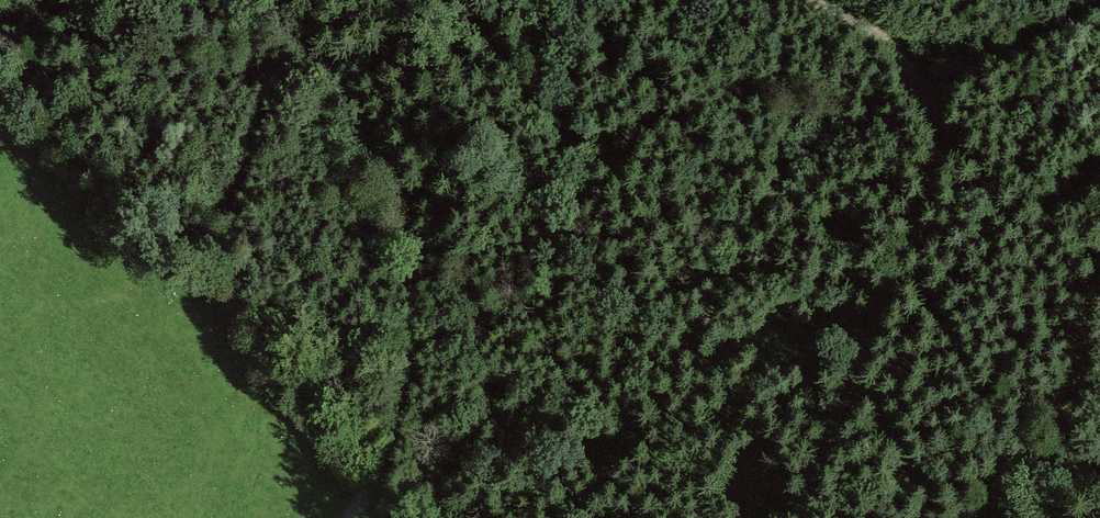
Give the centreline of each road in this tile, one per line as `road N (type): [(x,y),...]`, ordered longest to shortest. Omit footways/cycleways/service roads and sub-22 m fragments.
road 1 (track): [(749,0),(845,21),(897,66),(925,146),(911,244),(809,517)]
road 2 (track): [(347,517),(385,477),(407,420),(418,322),(411,219),(386,160)]
road 3 (track): [(1099,231),(1047,170),(870,43)]
road 4 (track): [(271,0),(386,160)]

